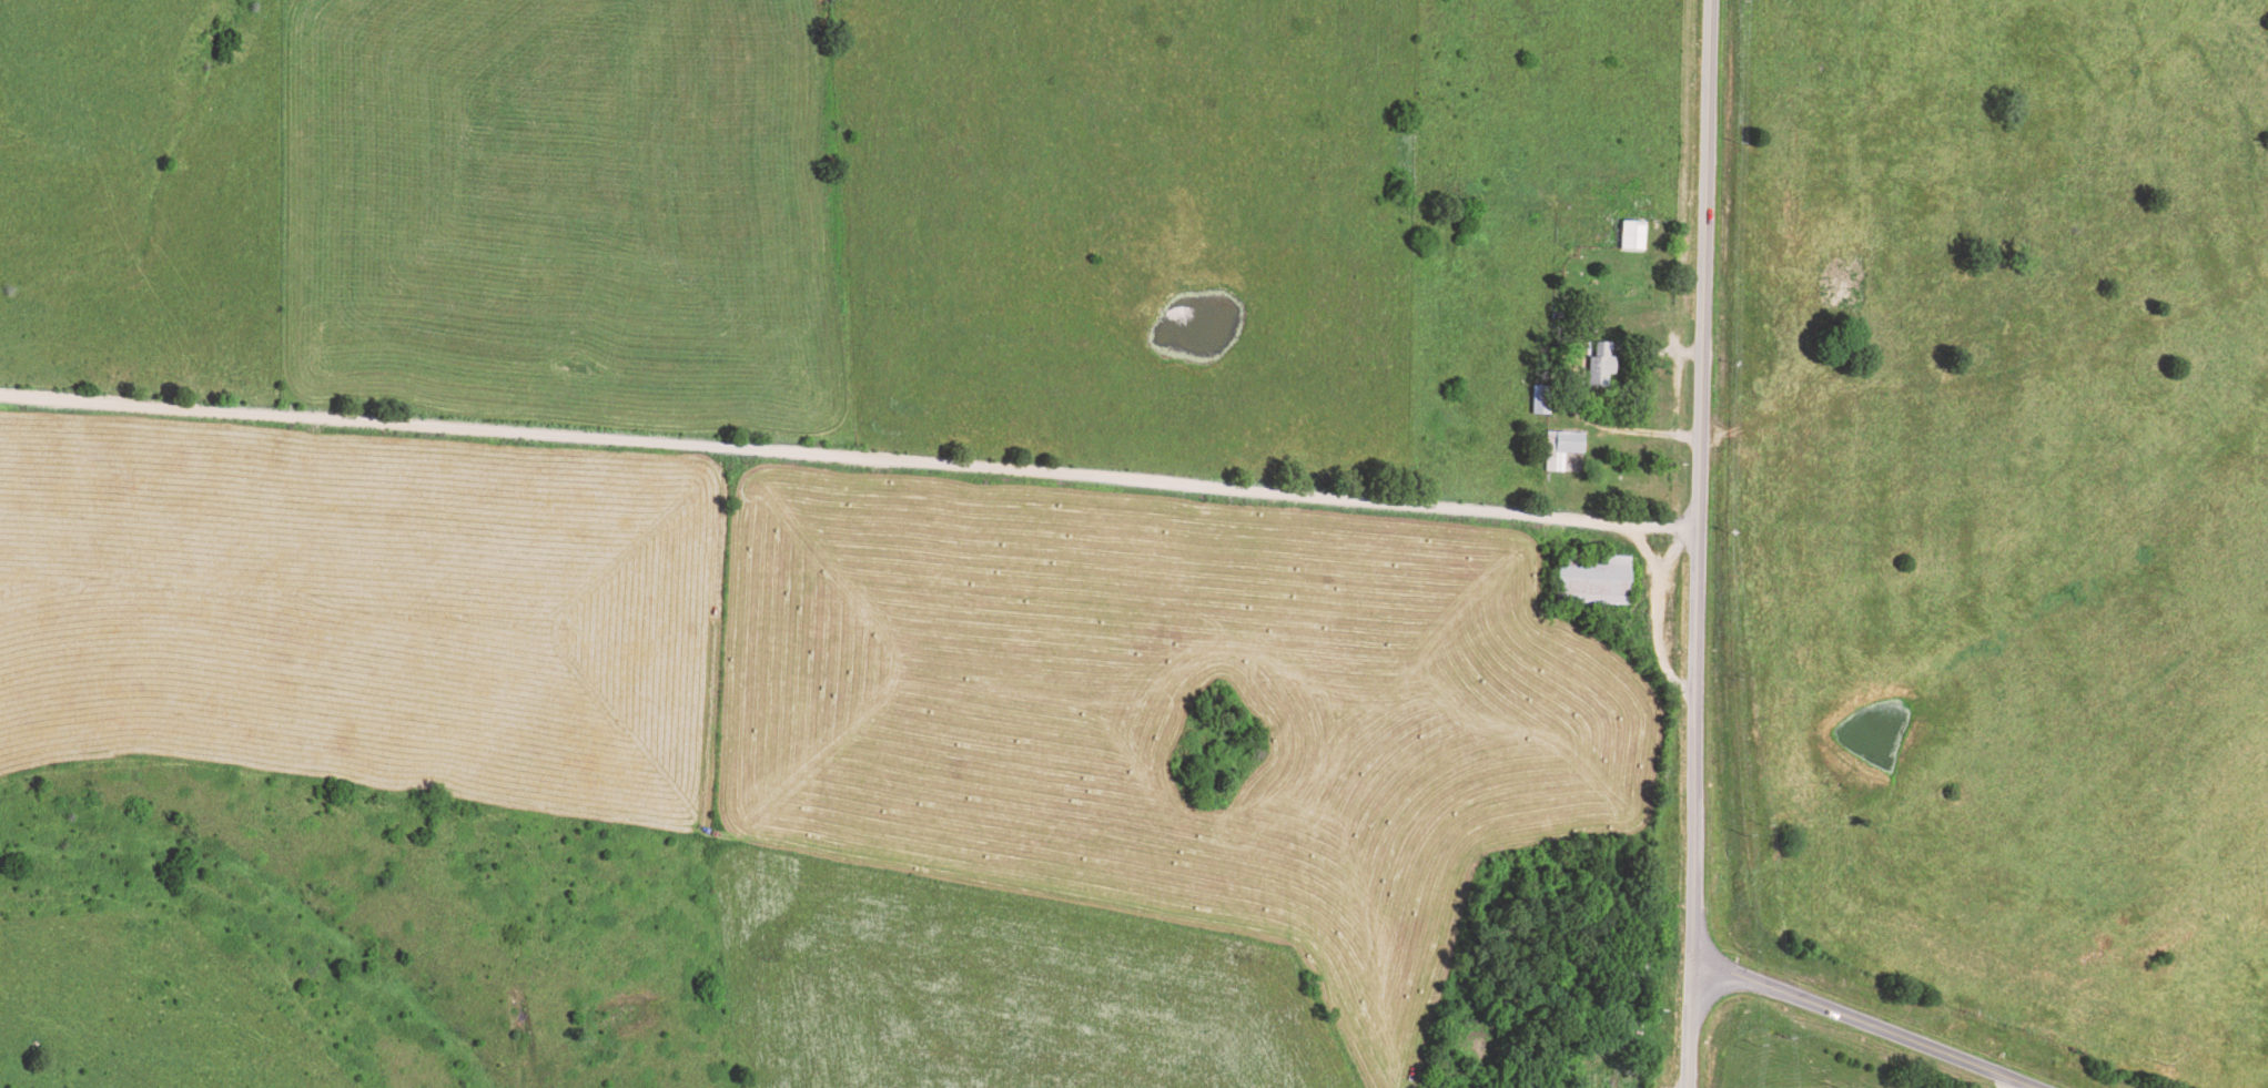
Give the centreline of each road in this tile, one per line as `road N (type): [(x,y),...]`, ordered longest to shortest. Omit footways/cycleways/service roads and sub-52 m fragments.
road 1 (residential): [(1697,525),(0,378)]
road 2 (secondary): [(1686,1087),(1709,0)]
road 3 (tertiary): [(1689,968),(1739,978),(2031,1087)]

